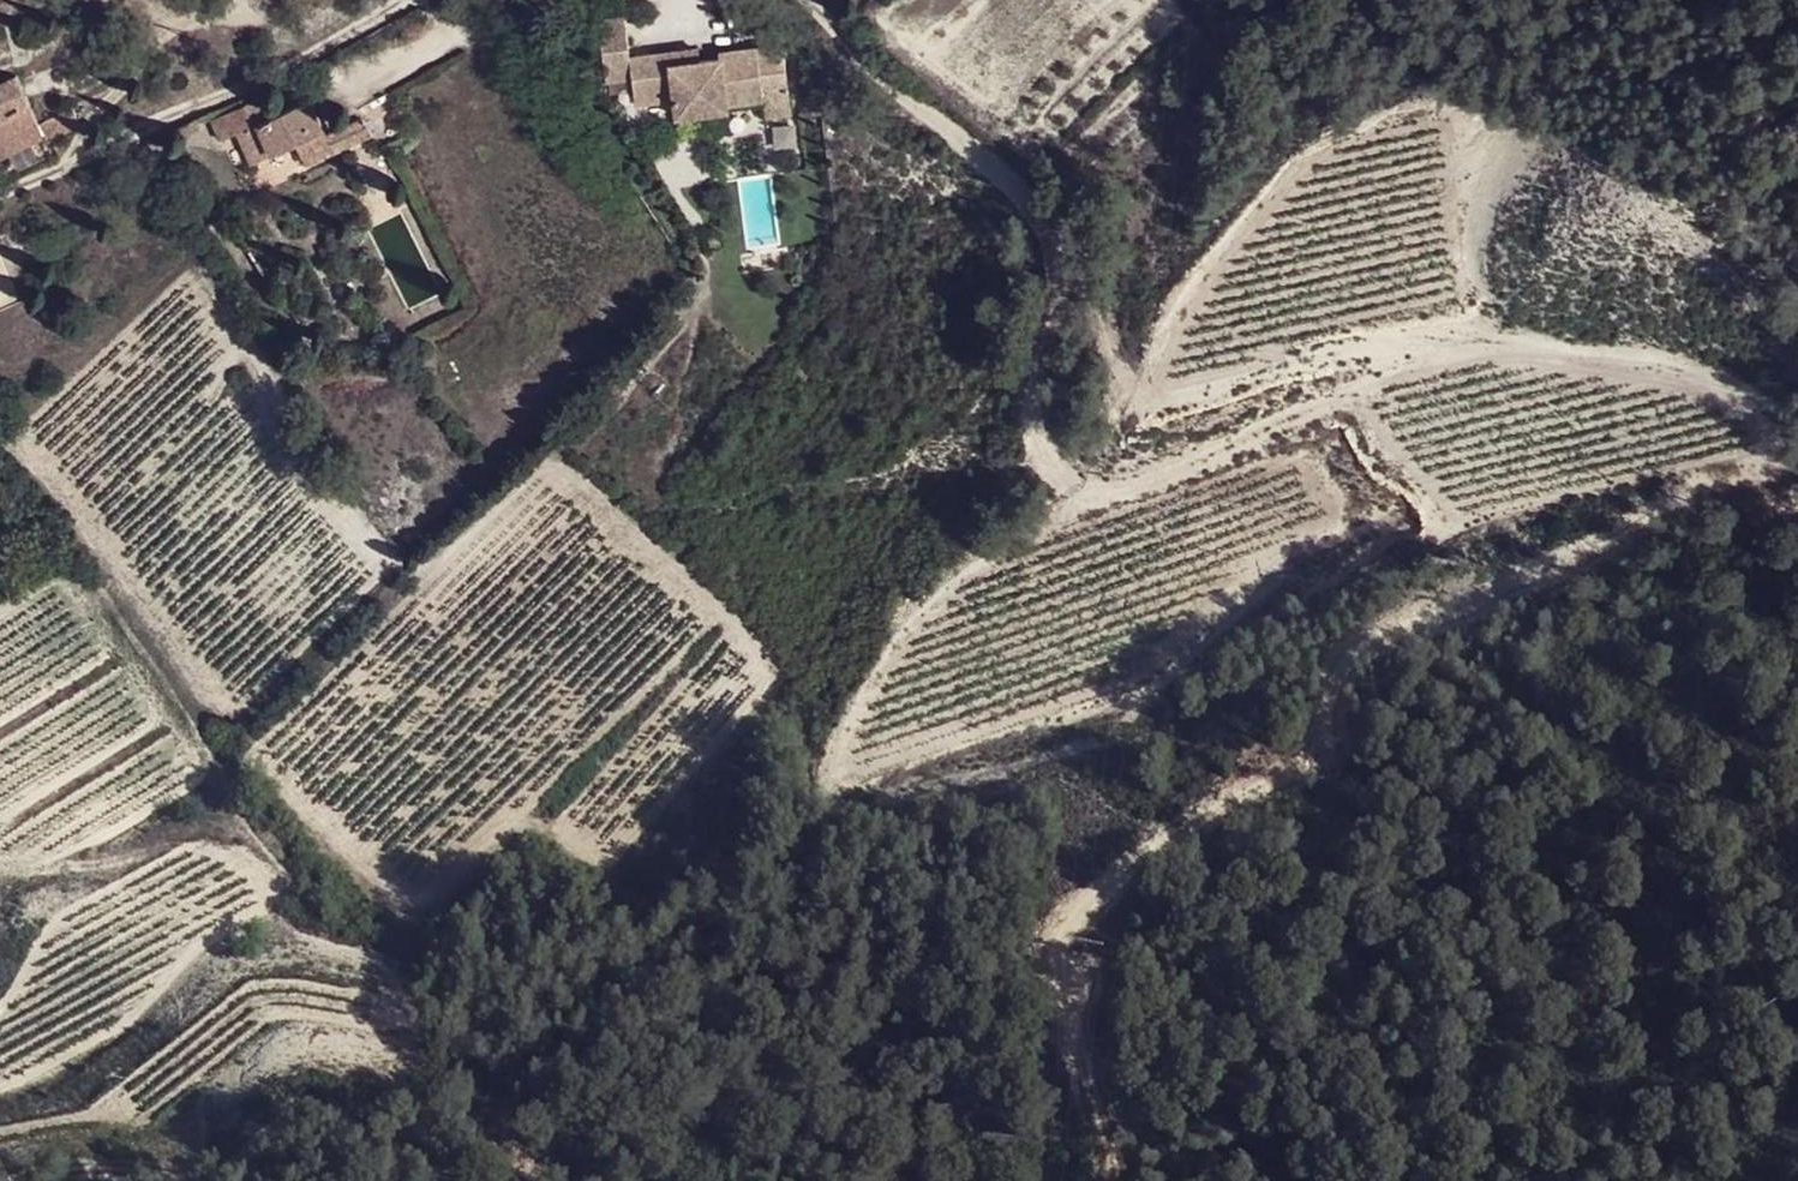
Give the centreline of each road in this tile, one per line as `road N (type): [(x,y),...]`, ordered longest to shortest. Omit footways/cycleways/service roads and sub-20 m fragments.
road 1 (track): [(1114,1180),(1061,970),(1079,909),(1322,757),(1339,661),(1432,611),(1765,476)]

